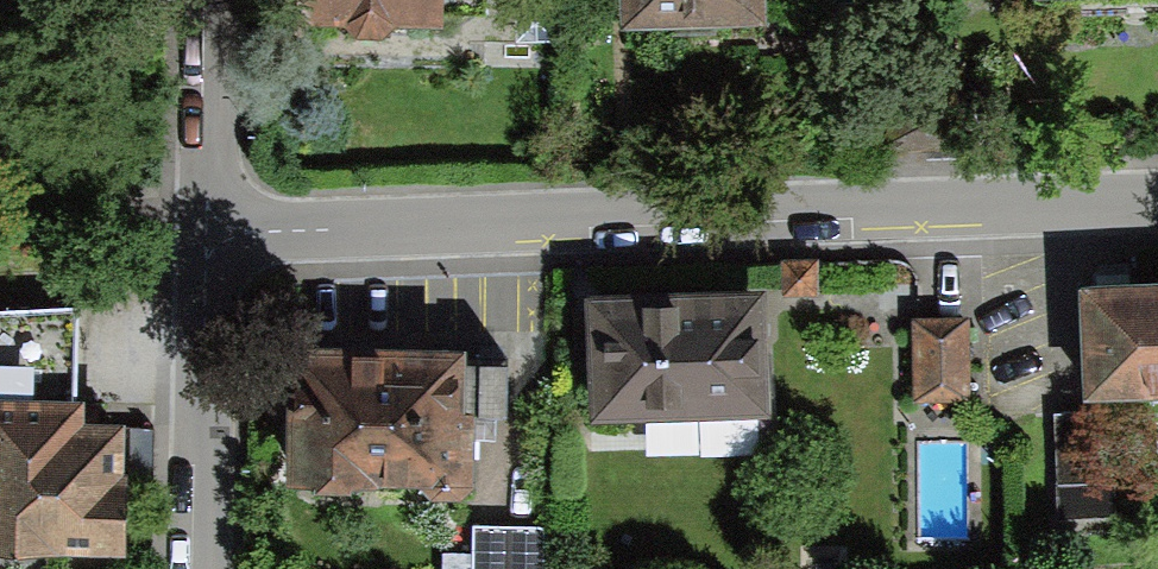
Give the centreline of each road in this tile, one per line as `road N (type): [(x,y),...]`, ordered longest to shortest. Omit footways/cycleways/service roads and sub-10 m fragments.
road 1 (residential): [(213,226),(1157,201)]
road 2 (residential): [(201,568),(213,226)]
road 3 (residential): [(213,226),(221,0)]

